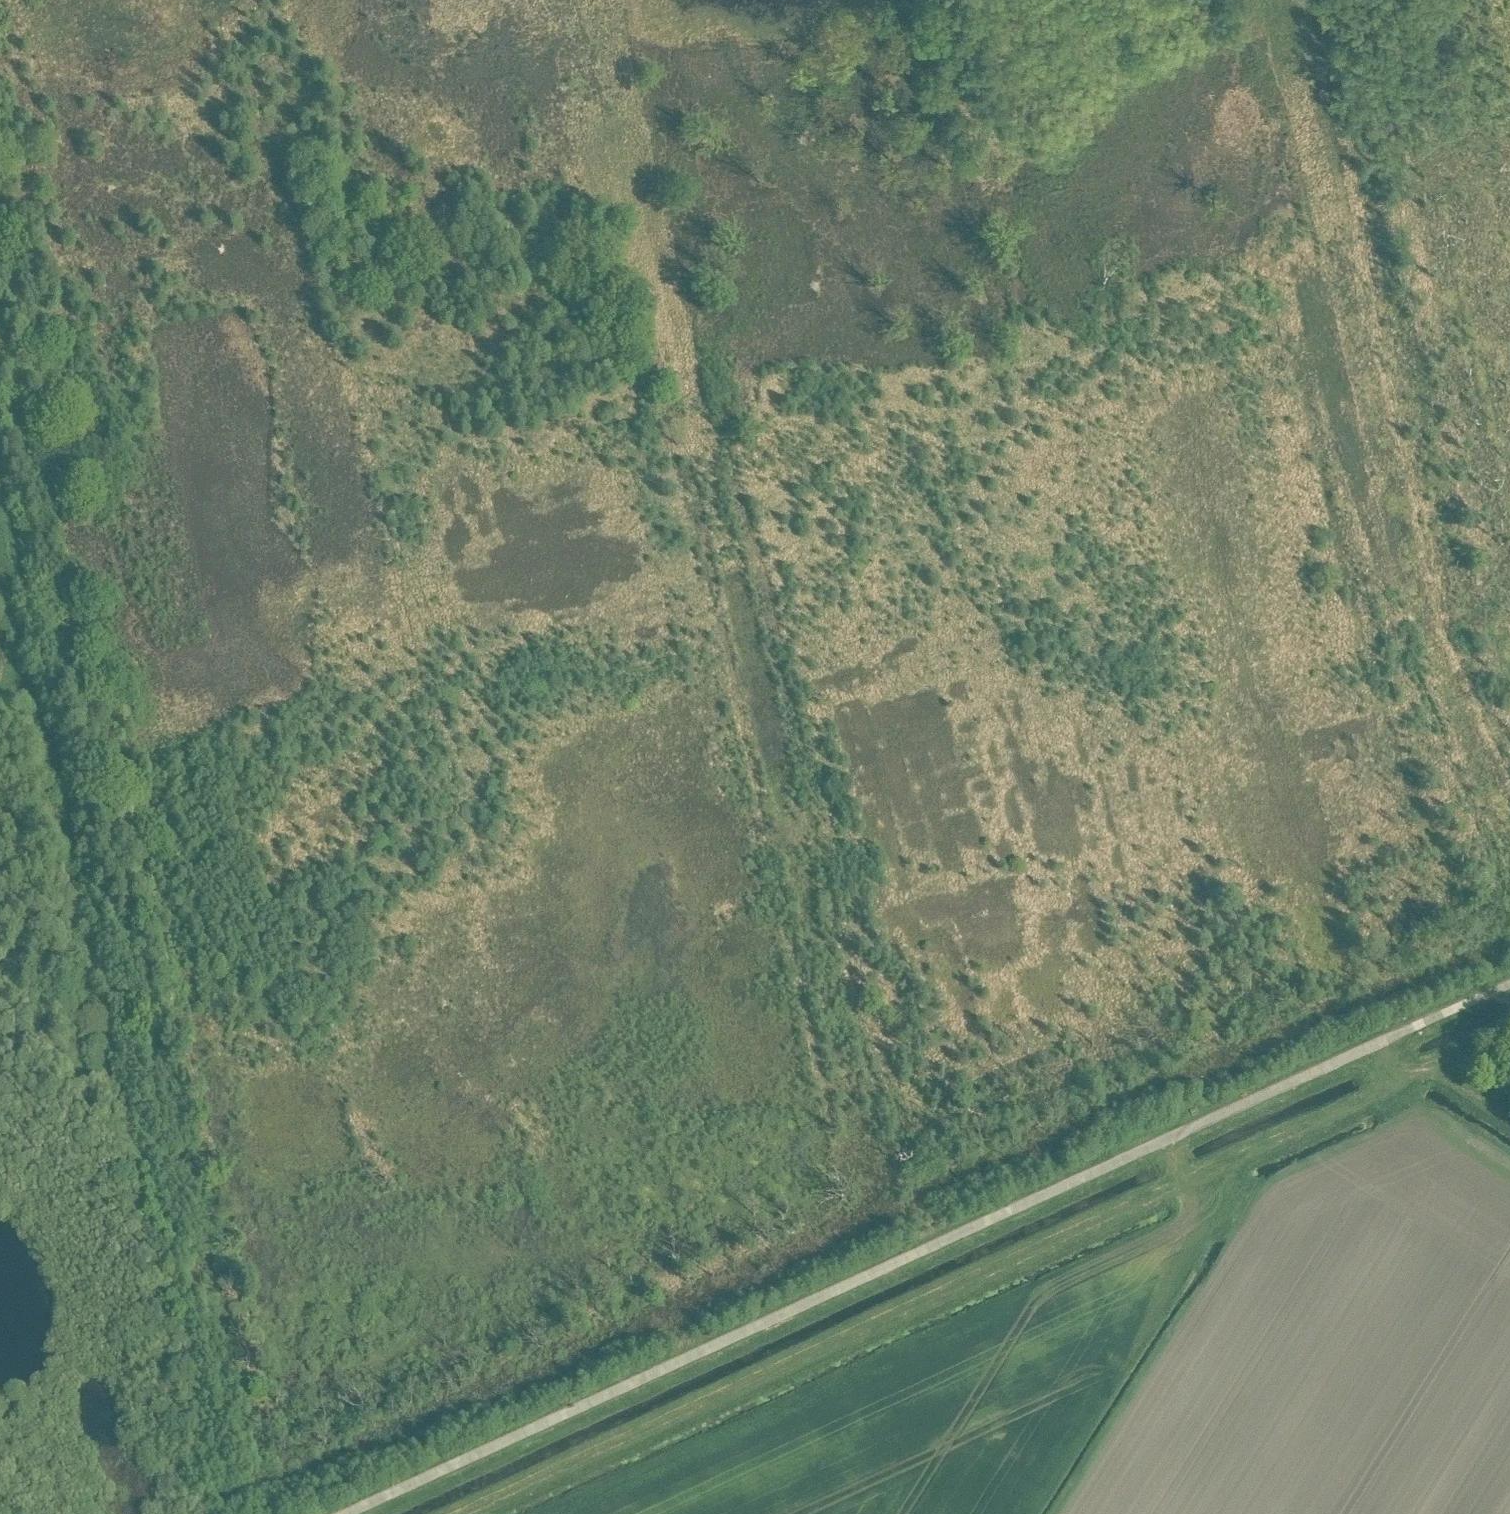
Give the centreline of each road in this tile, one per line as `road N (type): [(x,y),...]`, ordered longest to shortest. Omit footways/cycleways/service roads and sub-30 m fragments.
road 1 (track): [(1369,1049),(1397,1073),(1443,1076),(1509,1119)]

